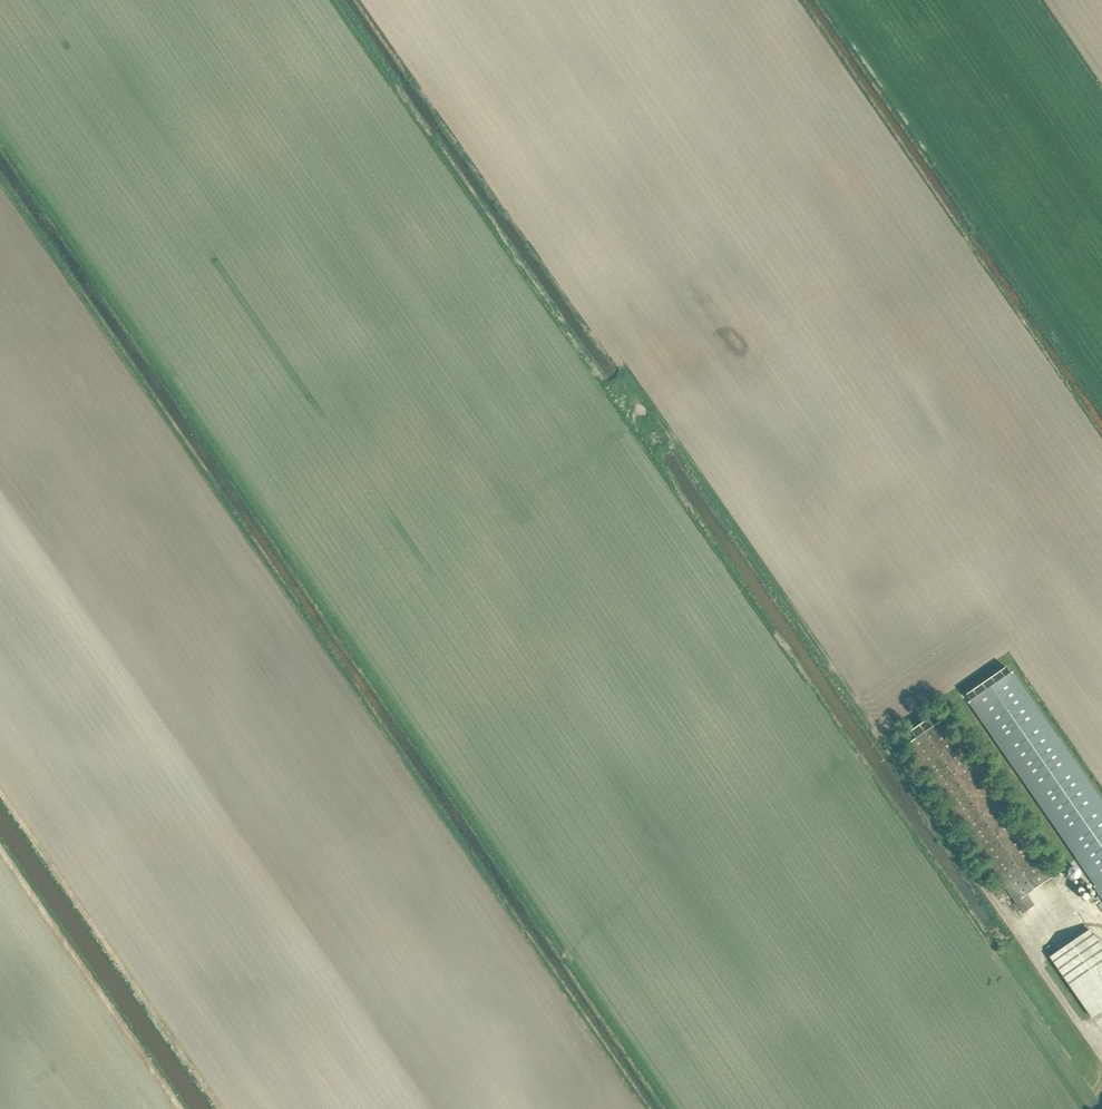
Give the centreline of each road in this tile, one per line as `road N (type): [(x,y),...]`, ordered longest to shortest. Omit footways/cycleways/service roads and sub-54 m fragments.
road 1 (track): [(0,838),(188,1108)]

